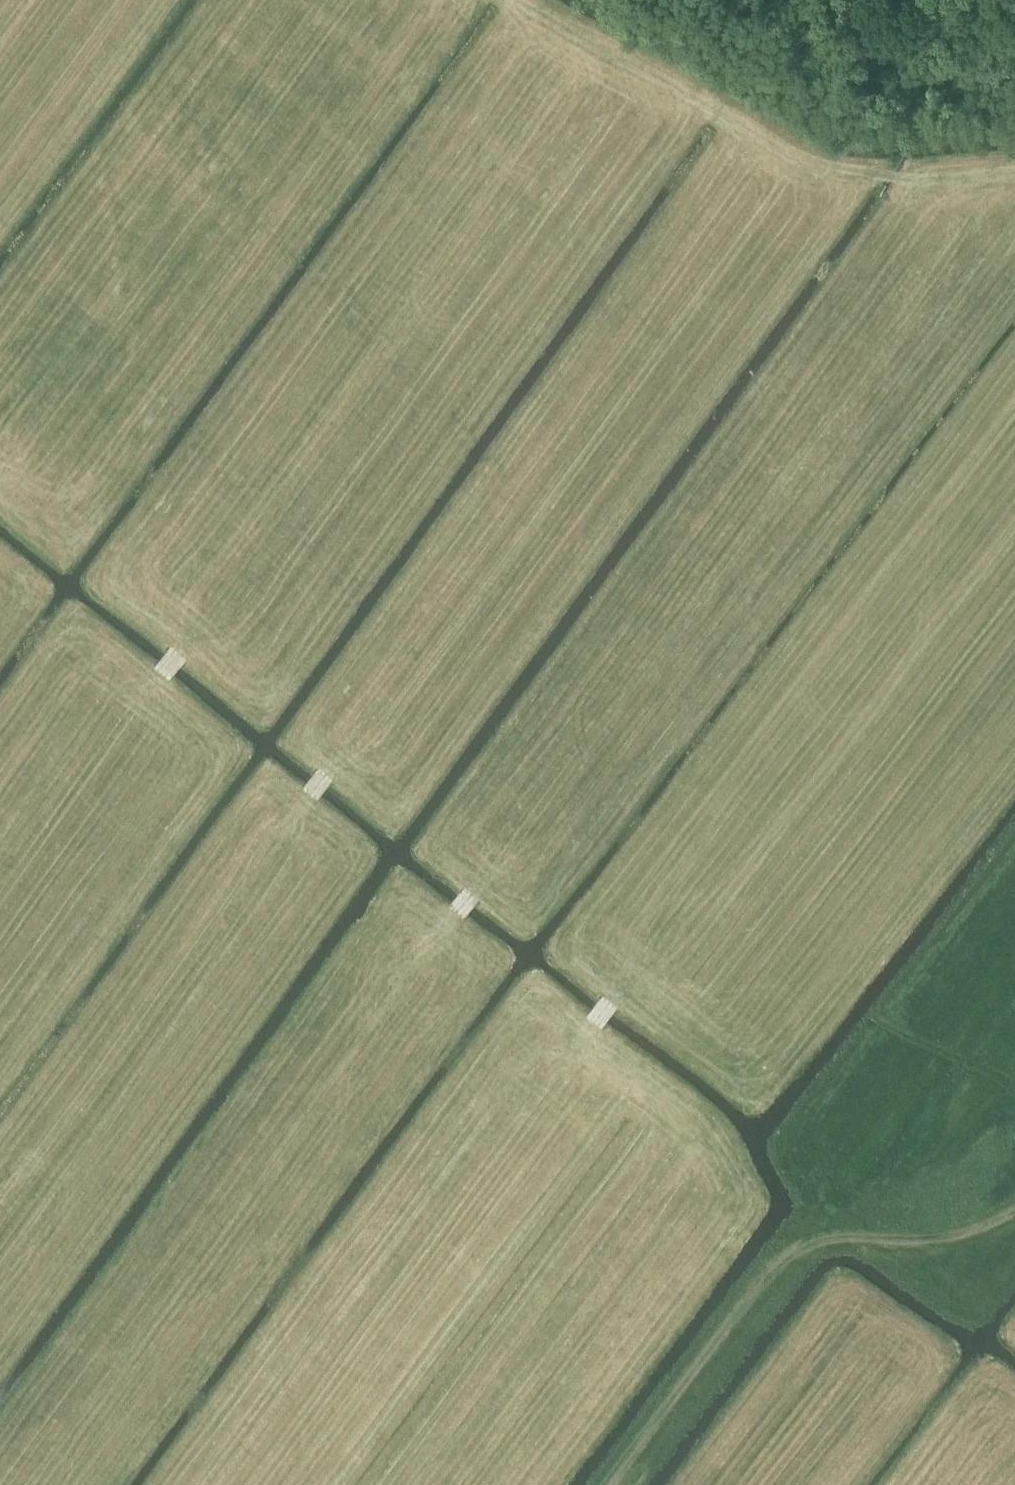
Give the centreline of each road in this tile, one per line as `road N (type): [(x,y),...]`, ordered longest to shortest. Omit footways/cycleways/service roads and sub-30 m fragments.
road 1 (track): [(613,1484),(758,1285),(797,1246),(840,1236),(914,1242),(1014,1207)]

